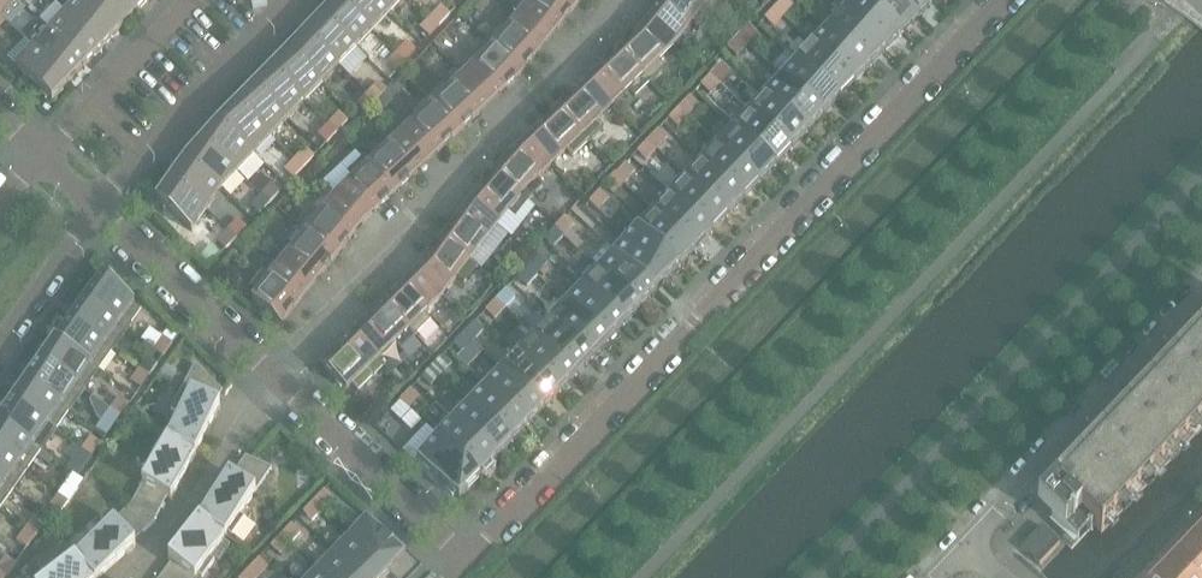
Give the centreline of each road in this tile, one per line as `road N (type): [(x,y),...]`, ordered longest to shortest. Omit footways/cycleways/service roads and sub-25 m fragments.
road 1 (residential): [(1000,0),(468,563)]
road 2 (residential): [(273,377),(622,0)]
road 3 (residential): [(969,541),(1201,296)]
road 4 (residential): [(100,212),(298,0)]
road 5 (residential): [(468,563),(273,377)]
road 6 (residential): [(115,577),(179,516),(273,377)]
road 7 (residential): [(273,377),(100,212)]
road 8 (residential): [(193,0),(42,157)]
road 9 (residential): [(0,347),(100,212)]

